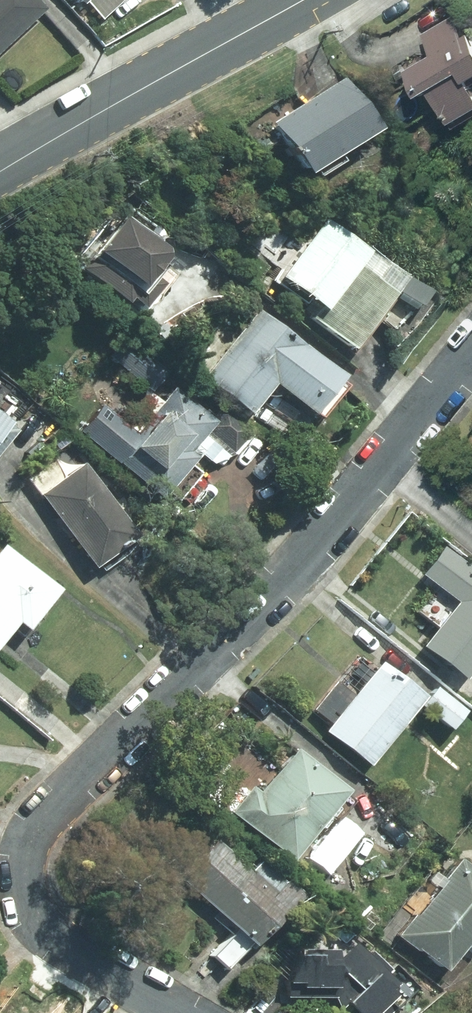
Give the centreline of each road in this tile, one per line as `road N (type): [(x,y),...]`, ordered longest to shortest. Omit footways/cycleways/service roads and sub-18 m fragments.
road 1 (residential): [(176,1012),(59,941),(29,891),(28,841),(68,784),(258,610),(471,349)]
road 2 (secondary): [(301,0),(0,172)]

